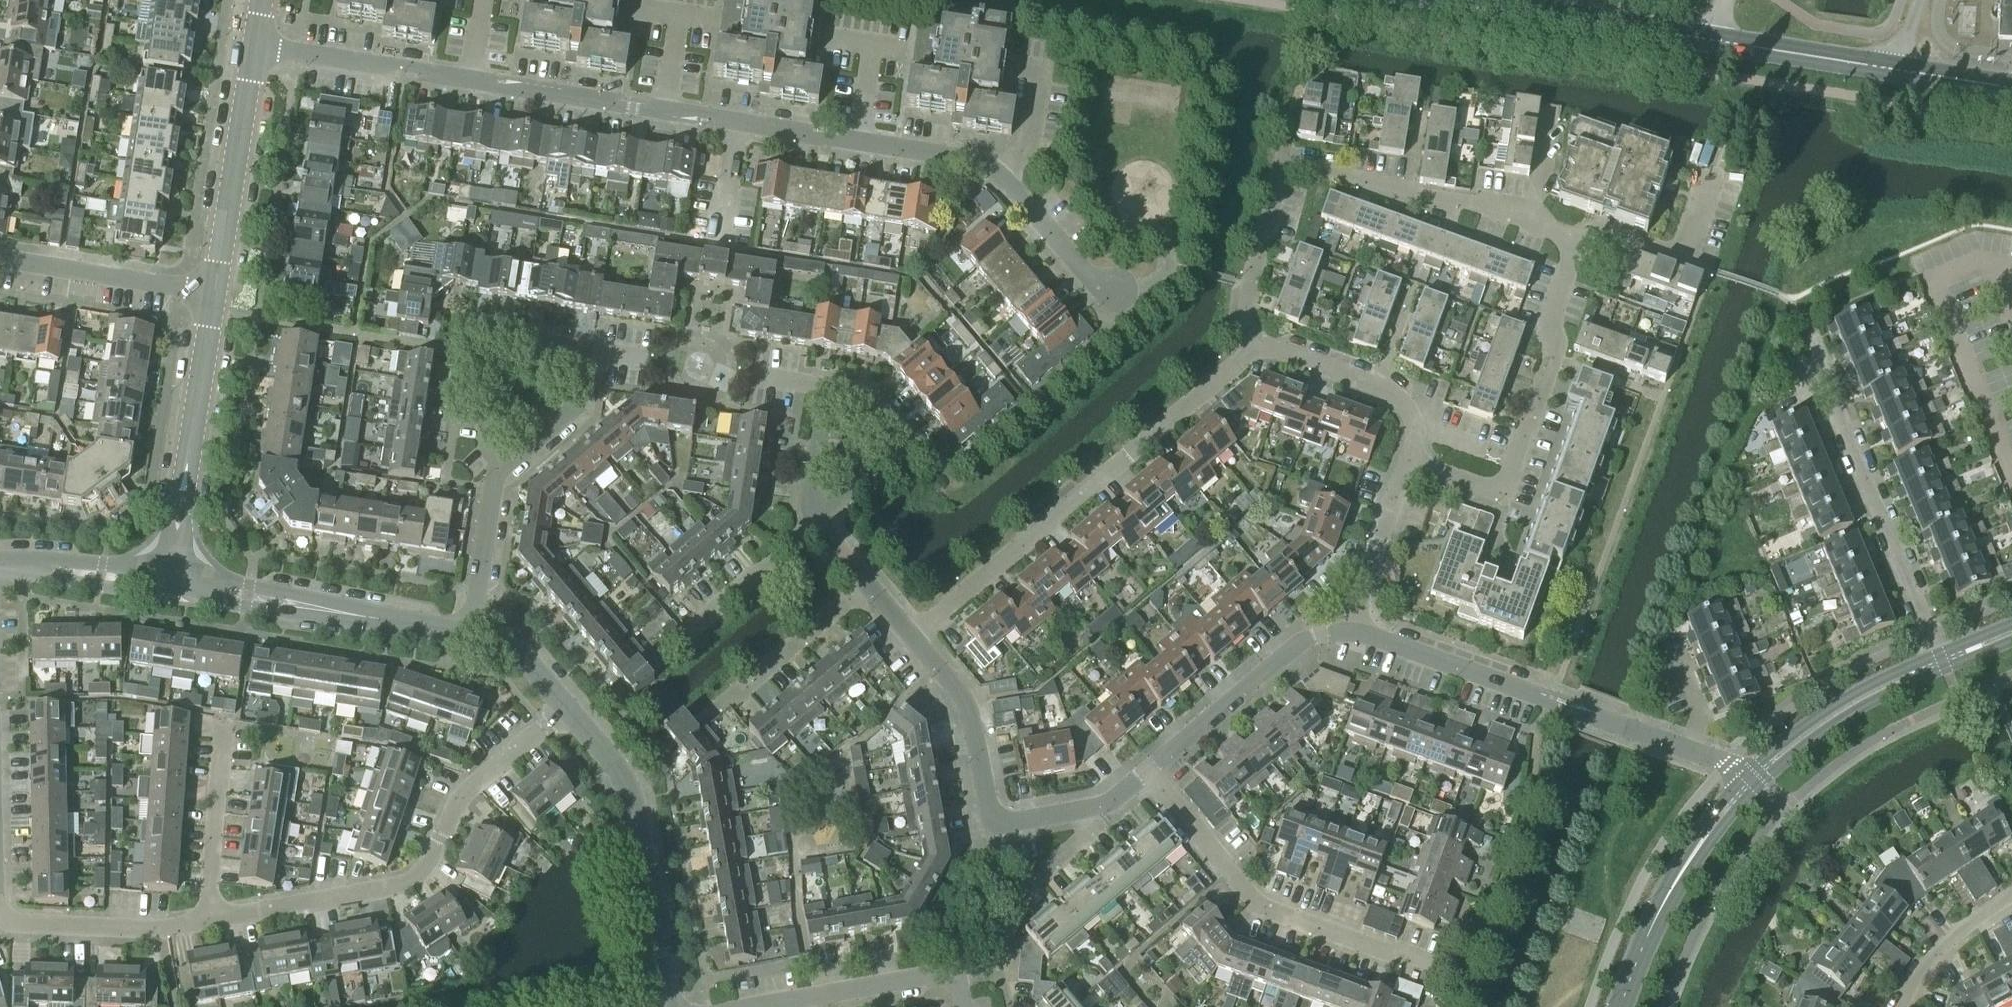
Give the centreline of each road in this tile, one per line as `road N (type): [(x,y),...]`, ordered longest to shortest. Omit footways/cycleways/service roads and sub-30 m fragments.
road 1 (residential): [(1128,312),(984,161),(254,45)]
road 2 (tertiary): [(2011,88),(1459,0)]
road 3 (residential): [(1258,346),(1250,297),(1295,155),(1580,230)]
road 4 (residential): [(914,639),(1258,346)]
road 5 (residential): [(207,917),(418,878),(454,803),(569,705)]
road 6 (residential): [(1753,776),(1628,725),(1349,632)]
road 7 (residential): [(1460,974),(1267,911),(1154,773)]
road 8 (residential): [(1580,230),(1558,290),(1554,379),(1507,495),(1408,467)]
road 9 (residential): [(1113,809),(995,830),(976,734),(953,685),(914,639)]
road 10 (tertiary): [(675,1006),(632,789),(569,705)]
road 11 (residential): [(1947,662),(1818,363)]
road 12 (tertiary): [(472,632),(168,583)]
road 13 (tertiary): [(168,583),(215,293)]
road 14 (tertiary): [(1622,1006),(1687,859),(1753,776)]
road 15 (tertiary): [(215,293),(254,45)]
road 16 (residential): [(1349,632),(1303,646),(1154,773)]
road 17 (residential): [(811,514),(907,450),(888,414),(859,393),(822,385)]
road 18 (residential): [(962,1006),(952,969),(765,1006)]
road 19 (residential): [(640,666),(811,514)]
road 20 (residential): [(696,732),(868,583)]
road 21 (tertiary): [(1753,776),(1821,724),(1947,662)]
road 22 (residential): [(1408,467),(1414,427),(1400,398),(1258,346)]
road 23 (residential): [(501,461),(487,452),(499,340),(592,354)]
road 24 (residential): [(0,258),(215,293)]
road 25 (residential): [(0,924),(160,929),(207,917)]
road 26 (residential): [(207,917),(223,716)]
road 27 (residential): [(1580,230),(1683,262),(1712,175)]
road 28 (residential): [(1349,632),(1408,467)]
road 29 (residential): [(472,632),(501,461)]
road 30 (residential): [(0,564),(168,583)]
road 31 (residential): [(1905,1006),(1928,969),(2011,904)]
road 32 (residential): [(501,461),(583,399),(592,354)]
road 33 (residential): [(811,514),(822,385)]
road 34 (residential): [(1113,809),(1022,896)]
road 35 (tertiary): [(569,705),(524,653),(472,632)]

